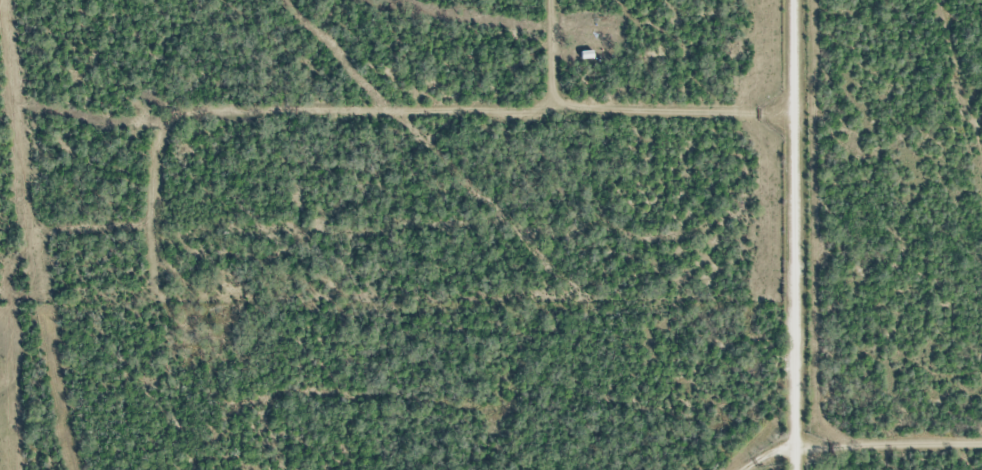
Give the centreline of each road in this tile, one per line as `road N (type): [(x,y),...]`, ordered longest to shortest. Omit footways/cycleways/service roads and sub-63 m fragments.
road 1 (residential): [(793,469),(791,0)]

